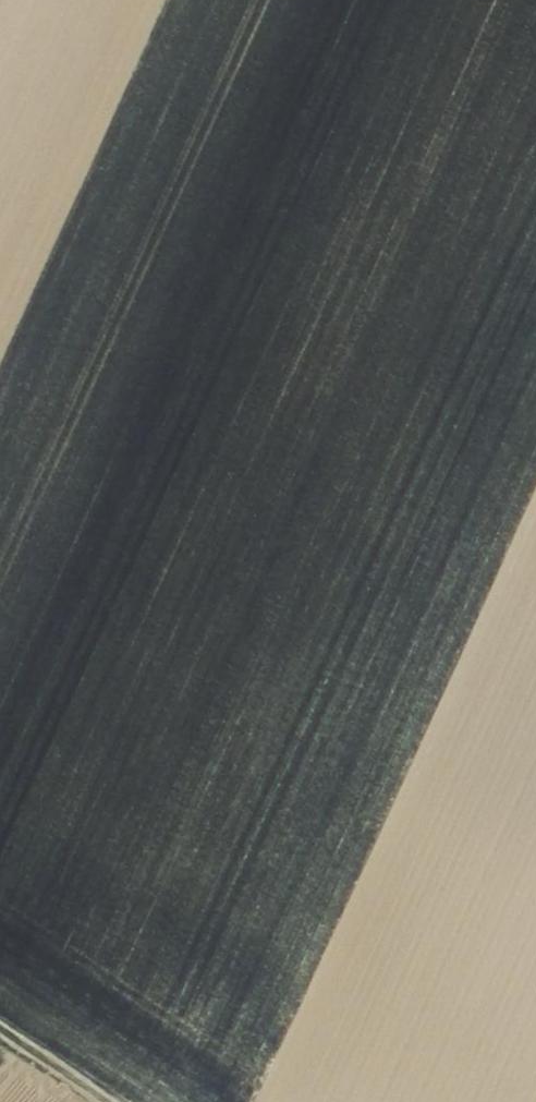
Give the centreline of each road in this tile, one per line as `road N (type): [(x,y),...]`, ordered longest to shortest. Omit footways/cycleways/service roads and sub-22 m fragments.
road 1 (track): [(121,1101),(0,1019)]

